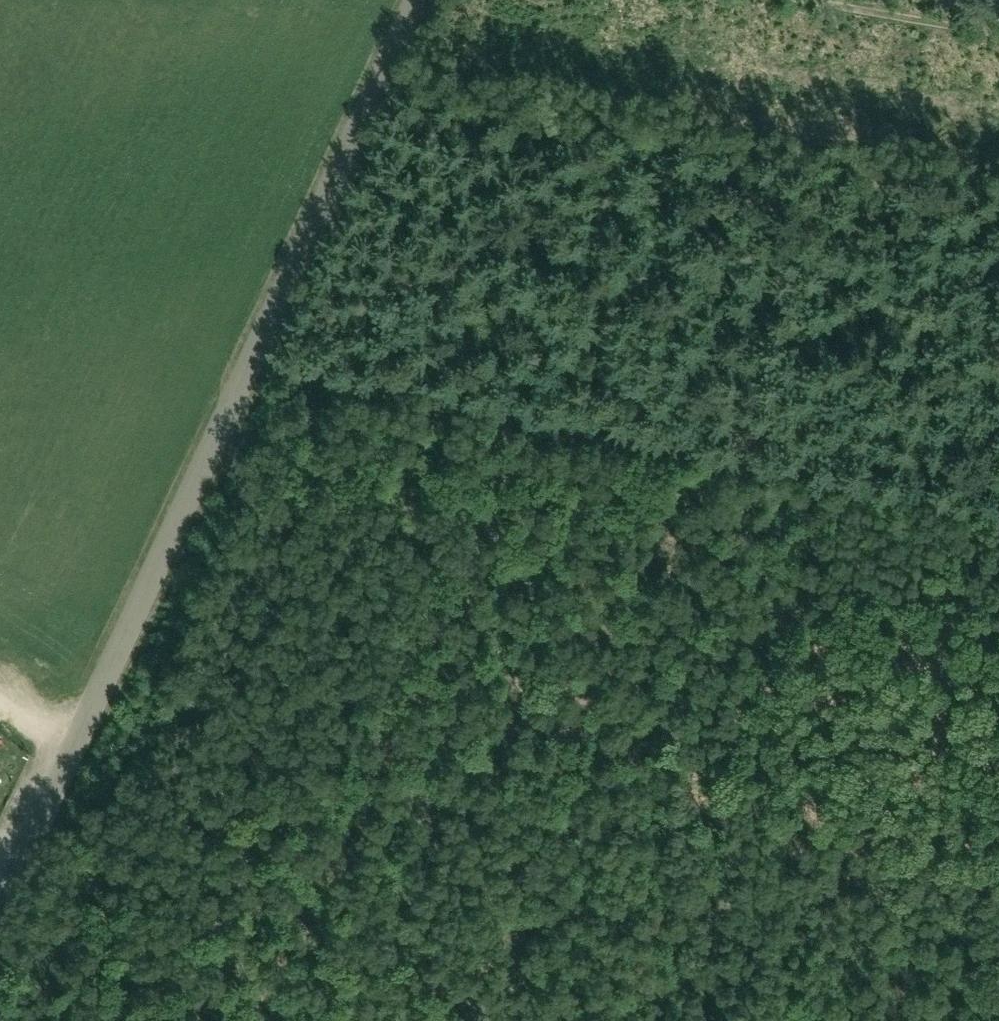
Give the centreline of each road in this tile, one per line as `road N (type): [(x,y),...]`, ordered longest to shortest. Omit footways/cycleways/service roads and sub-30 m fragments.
road 1 (unclassified): [(414,0),(0,904)]
road 2 (track): [(786,0),(998,34)]

